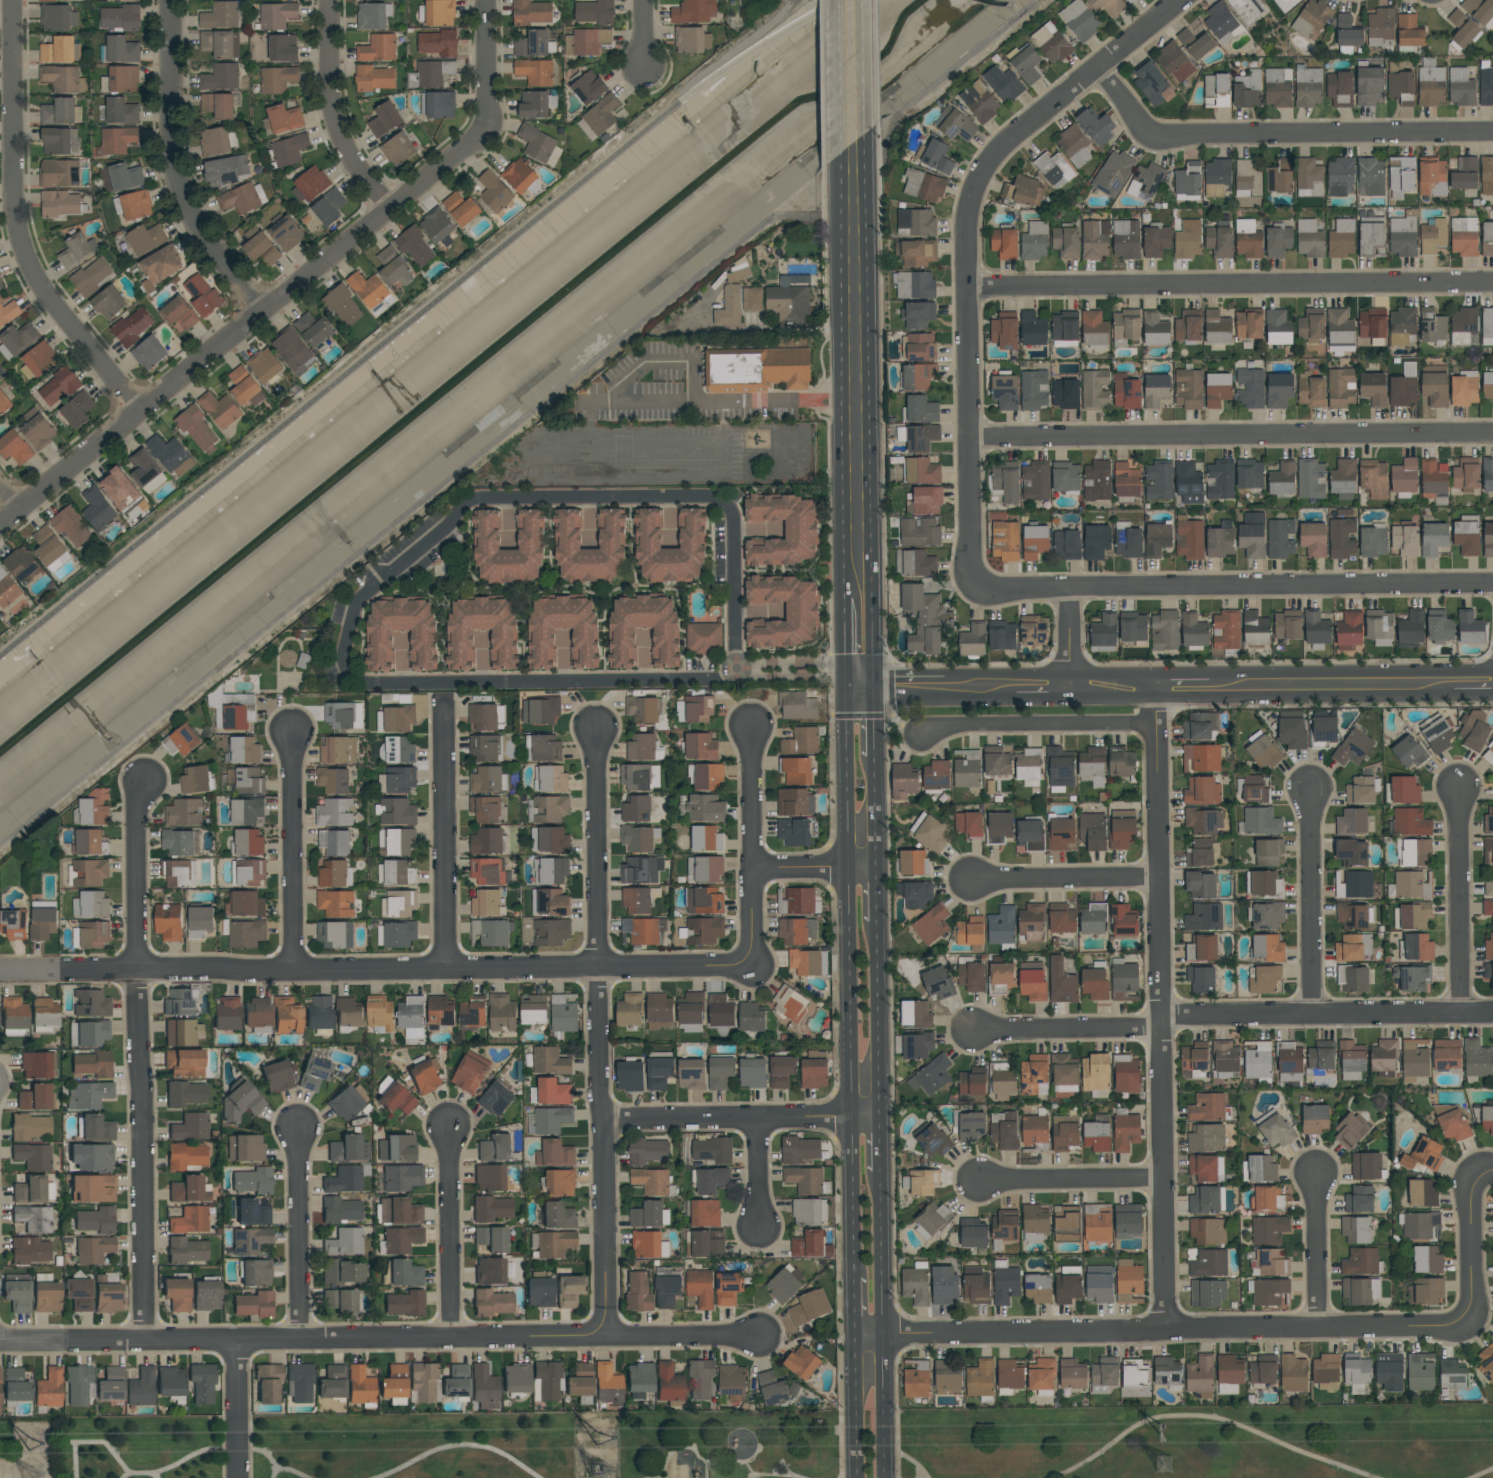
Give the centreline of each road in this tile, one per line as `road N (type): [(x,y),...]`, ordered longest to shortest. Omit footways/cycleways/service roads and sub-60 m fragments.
road 1 (residential): [(737,668),(735,517),(717,499),(473,500),(367,593),(344,654),(347,671),(370,683),(721,679),(737,668),(846,669)]
road 2 (residential): [(0,971),(726,968),(748,960),(753,947)]
road 3 (residential): [(1186,0),(1016,135),(988,162),(972,200),(967,590)]
road 4 (residential): [(1157,687),(1165,1331)]
road 5 (residential): [(0,526),(487,127)]
road 6 (residential): [(851,1333),(1474,1328)]
road 7 (residential): [(145,1343),(758,1339)]
road 8 (residential): [(596,729),(606,1337)]
road 9 (residential): [(145,778),(137,802),(145,1343)]
road 10 (secondary): [(877,689),(873,142)]
road 11 (residential): [(967,590),(1492,587)]
road 12 (residential): [(968,286),(1492,280)]
road 13 (residential): [(969,440),(1492,432)]
road 14 (residential): [(13,0),(16,210),(27,256),(47,294),(140,412)]
road 15 (residential): [(1102,69),(1145,135),(1492,129)]
road 16 (secondary): [(849,870),(854,1277)]
road 17 (secondary): [(842,217),(846,597)]
road 18 (residential): [(172,0),(173,150),(183,192),(206,237),(264,312)]
road 19 (residential): [(1161,1014),(1492,1015)]
road 20 (secondary): [(886,1477),(882,1170)]
road 21 (residential): [(602,1121),(881,1119)]
road 22 (residential): [(442,700),(444,970)]
road 23 (tertiary): [(1209,687),(1454,684)]
road 24 (residential): [(293,736),(293,972)]
road 25 (residential): [(1458,786),(1461,1015)]
road 26 (residential): [(1310,788),(1313,1016)]
road 27 (residential): [(330,0),(335,113),(349,155),(390,209)]
road 28 (residential): [(752,726),(753,947)]
road 29 (residential): [(297,1130),(300,1342)]
road 30 (residential): [(450,1130),(452,1340)]
road 31 (secondary): [(846,669),(849,870)]
road 32 (secondary): [(881,1119),(879,921)]
road 33 (residential): [(970,879),(1159,875)]
road 34 (residential): [(977,1031),(1161,1028)]
road 35 (residential): [(980,1182),(1163,1177)]
road 36 (residential): [(1317,1177),(1322,1330)]
road 37 (residential): [(1475,1175),(1474,1328)]
road 38 (residential): [(0,1342),(145,1343)]
road 39 (secondary): [(851,1333),(854,1477)]
road 40 (residential): [(236,1343),(237,1477)]
road 41 (residential): [(486,0),(487,127)]
road 42 (residential): [(755,874),(879,869)]

